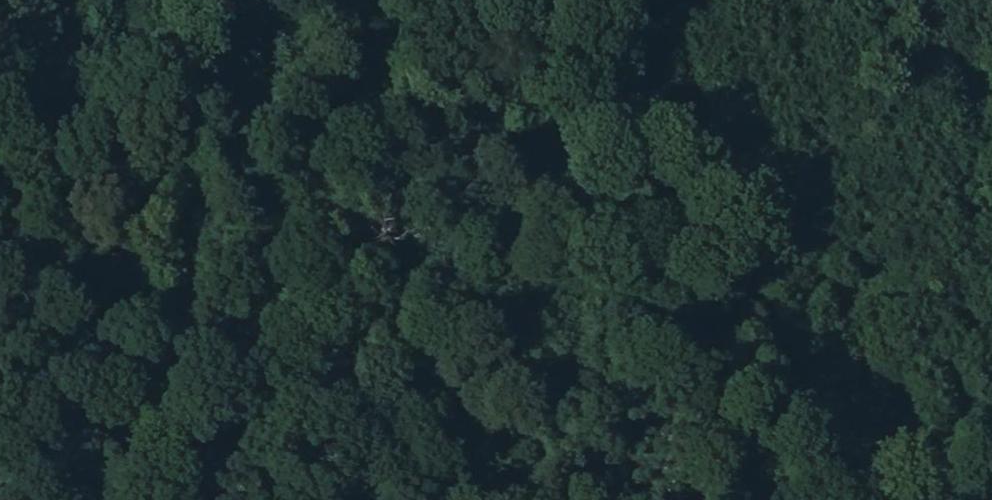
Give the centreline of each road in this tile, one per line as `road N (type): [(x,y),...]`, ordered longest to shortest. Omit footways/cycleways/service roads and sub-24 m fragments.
road 1 (track): [(863,499),(679,166),(601,0)]

